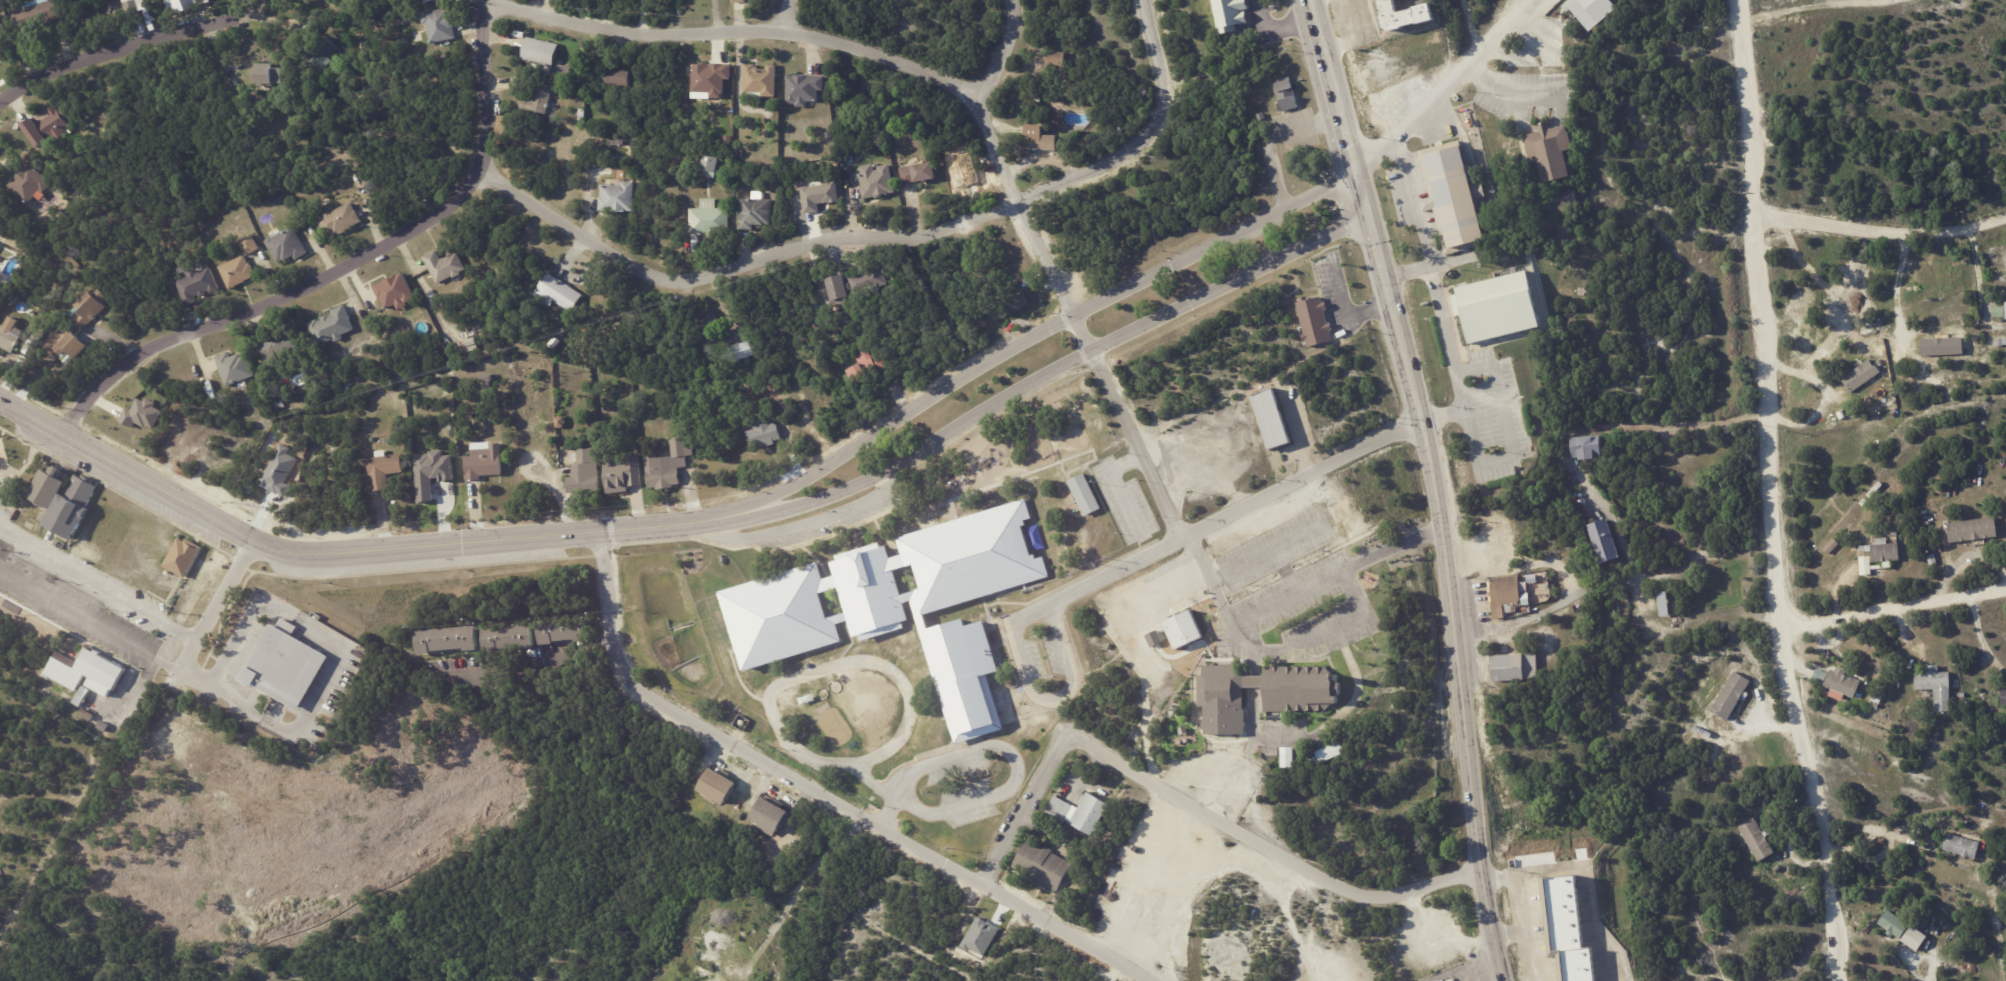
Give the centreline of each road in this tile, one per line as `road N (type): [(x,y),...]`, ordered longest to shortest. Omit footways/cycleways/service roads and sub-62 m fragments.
road 1 (residential): [(1742,0),(1790,627),(1840,980)]
road 2 (residential): [(1155,0),(1162,105),(1136,154),(1023,200),(678,279),(485,160)]
road 3 (tertiary): [(1505,980),(1433,470),(1366,217)]
road 4 (residential): [(607,527),(618,645),(628,677),(652,698),(1172,980)]
road 5 (tertiary): [(1355,170),(1070,315),(743,512)]
road 6 (tertiary): [(743,512),(817,498),(872,475),(1090,348),(1366,217)]
road 7 (residential): [(481,0),(485,160),(395,237),(108,368),(70,426)]
road 8 (residential): [(1422,419),(1050,605),(1071,681),(1062,695),(1038,695),(1016,638),(1014,620),(1050,605)]
road 9 (residential): [(481,1),(641,33),(782,30),(909,49),(978,92),(1023,200)]
road 10 (tertiary): [(266,532),(289,544),(743,512)]
road 11 (residential): [(1067,733),(1341,884),(1378,895),(1484,873)]
road 12 (residential): [(1023,200),(1070,315),(1186,536)]
road 13 (tertiary): [(0,398),(70,426),(266,532)]
road 14 (residential): [(0,115),(243,15),(252,0)]
road 15 (residential): [(1542,0),(1392,146),(1355,170)]
road 16 (residential): [(1758,221),(1906,235),(2005,215)]
road 17 (residential): [(1790,627),(2005,592)]
road 18 (tertiary): [(1312,0),(1355,170)]
road 19 (residential): [(1067,733),(987,884)]

